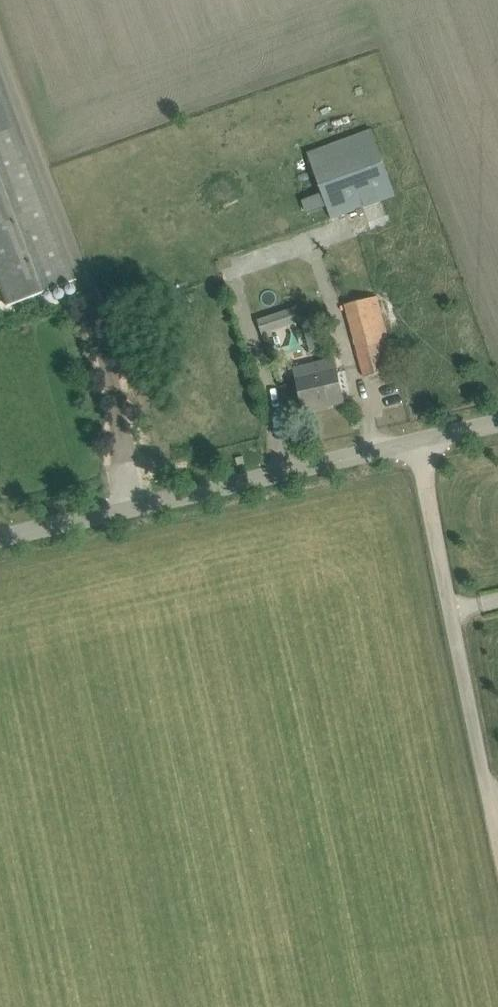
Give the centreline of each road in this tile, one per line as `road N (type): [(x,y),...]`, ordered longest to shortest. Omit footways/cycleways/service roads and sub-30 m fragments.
road 1 (unclassified): [(0,540),(497,427)]
road 2 (track): [(497,828),(414,446)]

